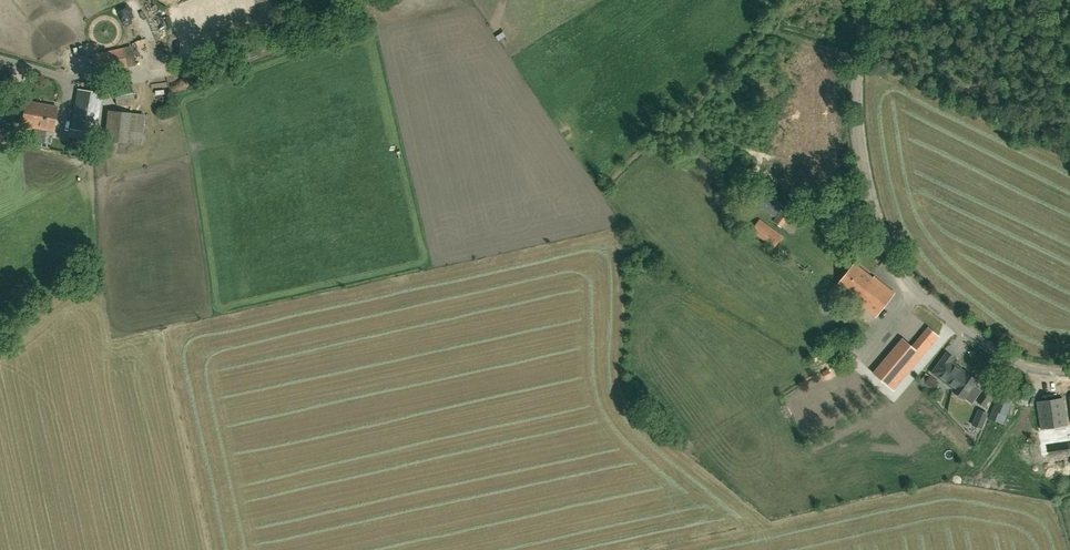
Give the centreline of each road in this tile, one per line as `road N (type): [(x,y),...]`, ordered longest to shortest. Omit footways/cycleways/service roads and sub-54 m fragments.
road 1 (unclassified): [(1069,372),(1031,371),(994,354),(928,306),(891,260),(862,179),(856,105),(870,0)]

